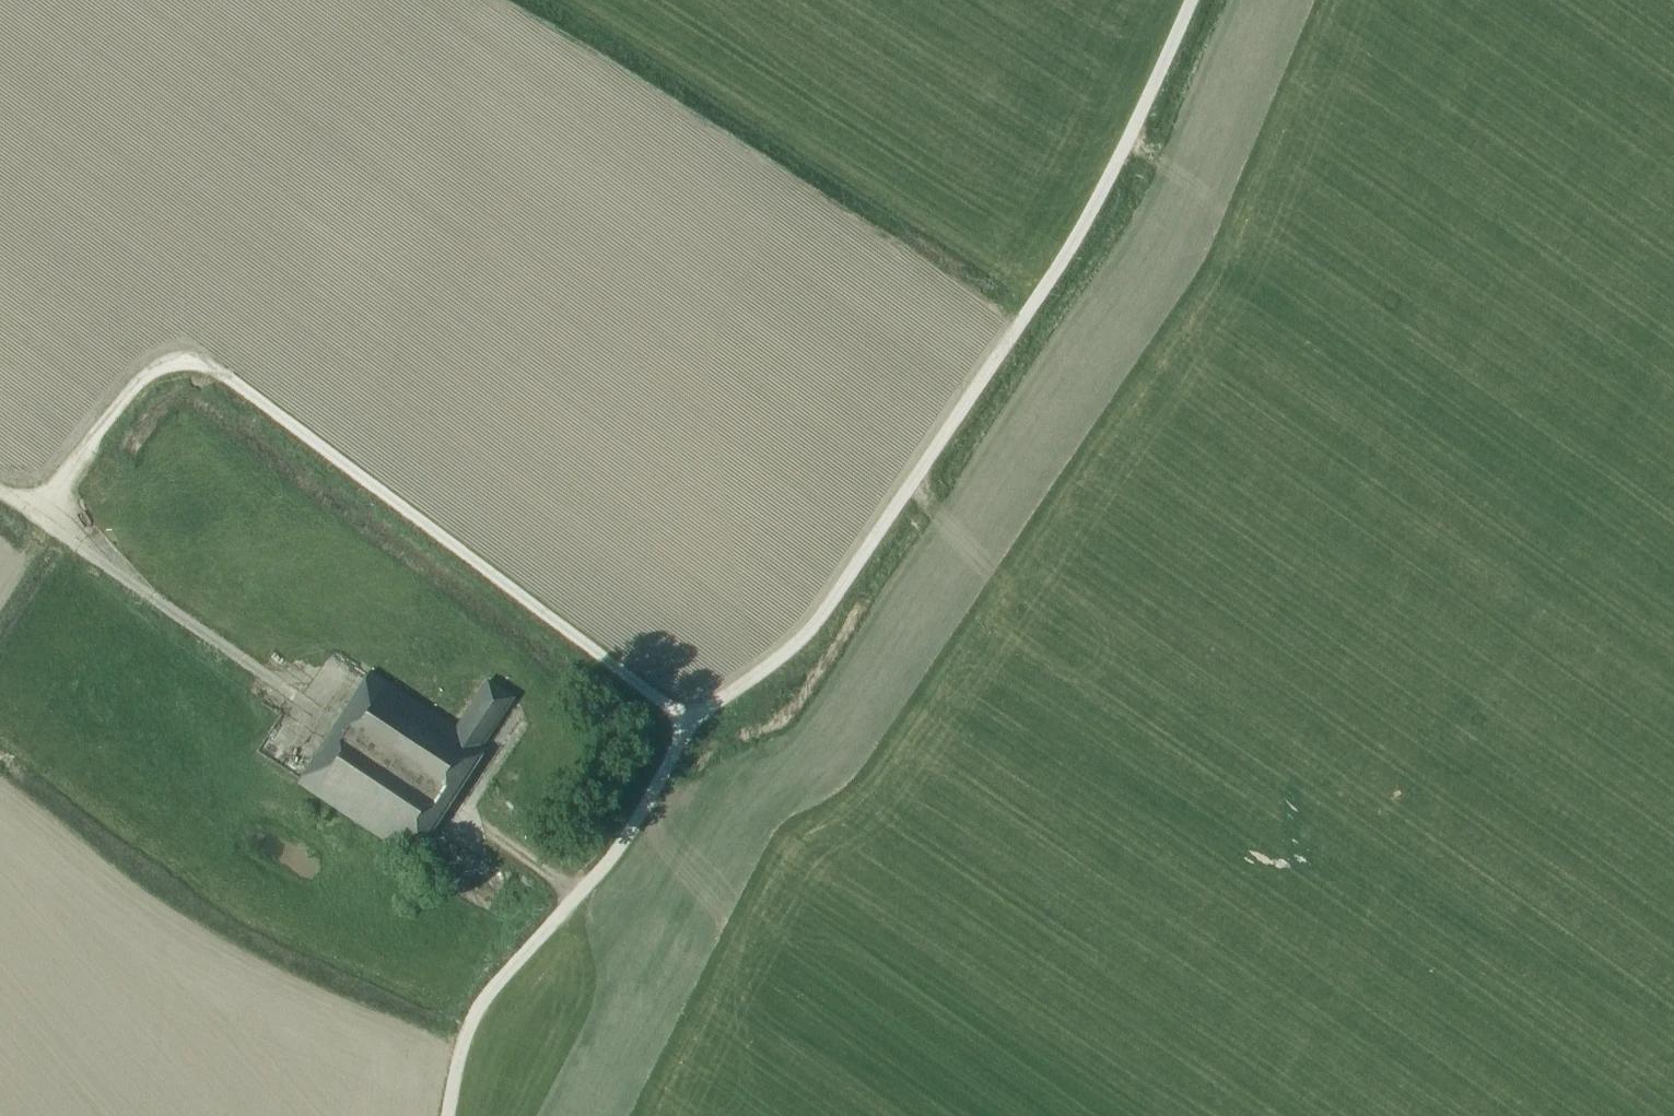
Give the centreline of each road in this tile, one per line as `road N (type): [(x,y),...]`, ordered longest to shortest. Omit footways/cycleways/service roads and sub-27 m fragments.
road 1 (track): [(694,720),(787,651),(828,606),(1076,240),(1192,0)]
road 2 (track): [(37,502),(57,494),(143,376),(184,361),(214,365),(694,720)]
road 3 (track): [(694,720),(609,860),(478,1010),(447,1115)]

